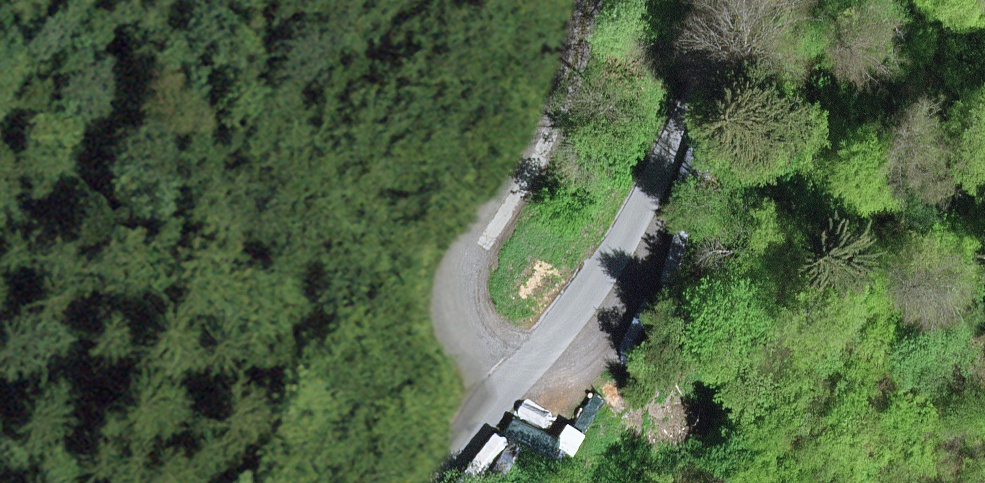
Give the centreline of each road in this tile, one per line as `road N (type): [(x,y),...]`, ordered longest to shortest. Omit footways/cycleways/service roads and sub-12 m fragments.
road 1 (unclassified): [(426,482),(591,273),(740,0)]
road 2 (track): [(505,377),(452,325),(448,281),(463,239),(536,152),(560,96),(584,0)]

